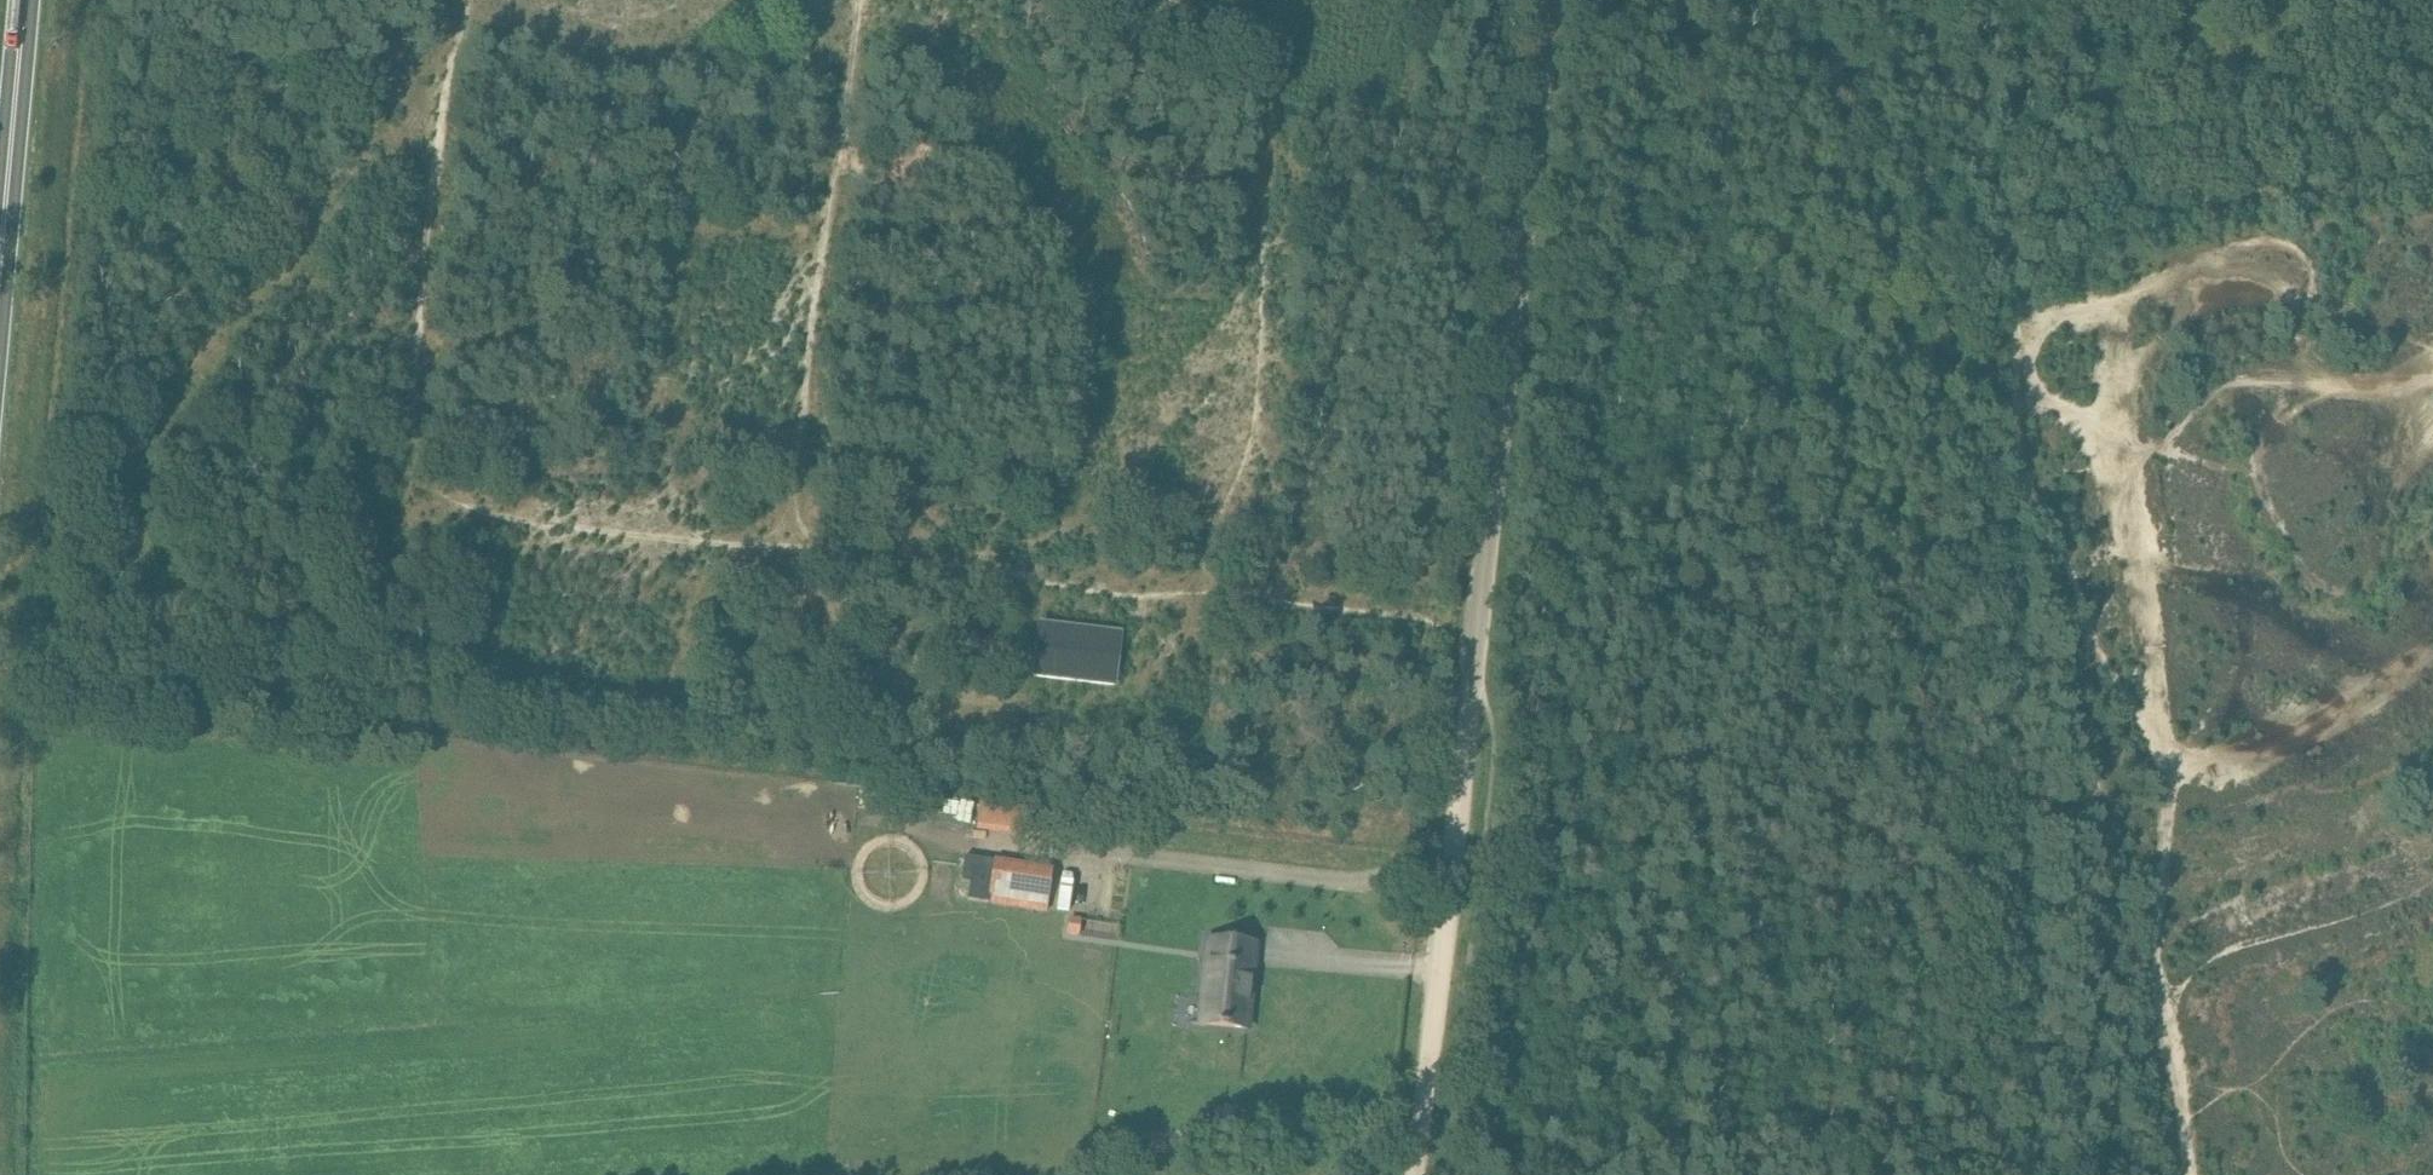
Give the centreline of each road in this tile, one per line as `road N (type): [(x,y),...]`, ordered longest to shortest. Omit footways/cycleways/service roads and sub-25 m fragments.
road 1 (unclassified): [(1472,677),(1553,0)]
road 2 (track): [(1472,677),(1415,1147)]
road 3 (primary): [(0,274),(25,0)]

